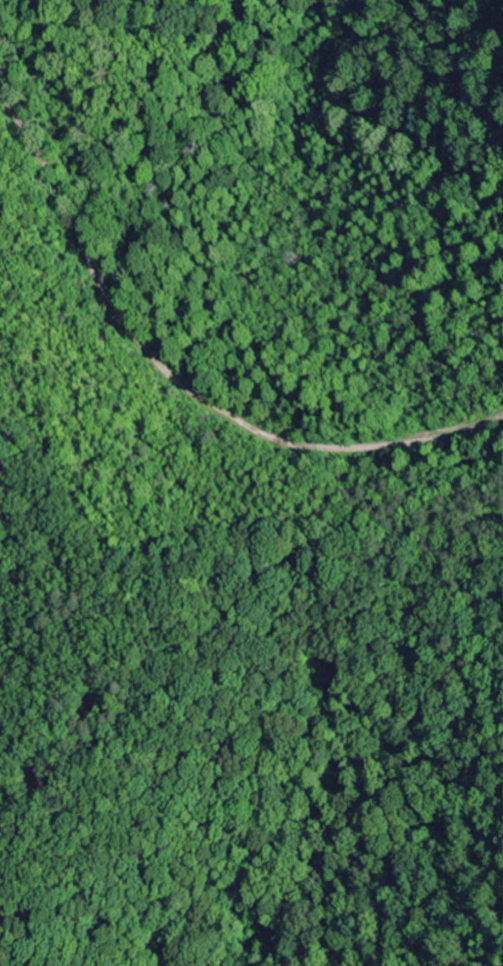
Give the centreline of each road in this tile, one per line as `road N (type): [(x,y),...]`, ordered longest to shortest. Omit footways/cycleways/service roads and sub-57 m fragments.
road 1 (track): [(0,168),(76,436),(151,517),(447,570),(502,544)]

